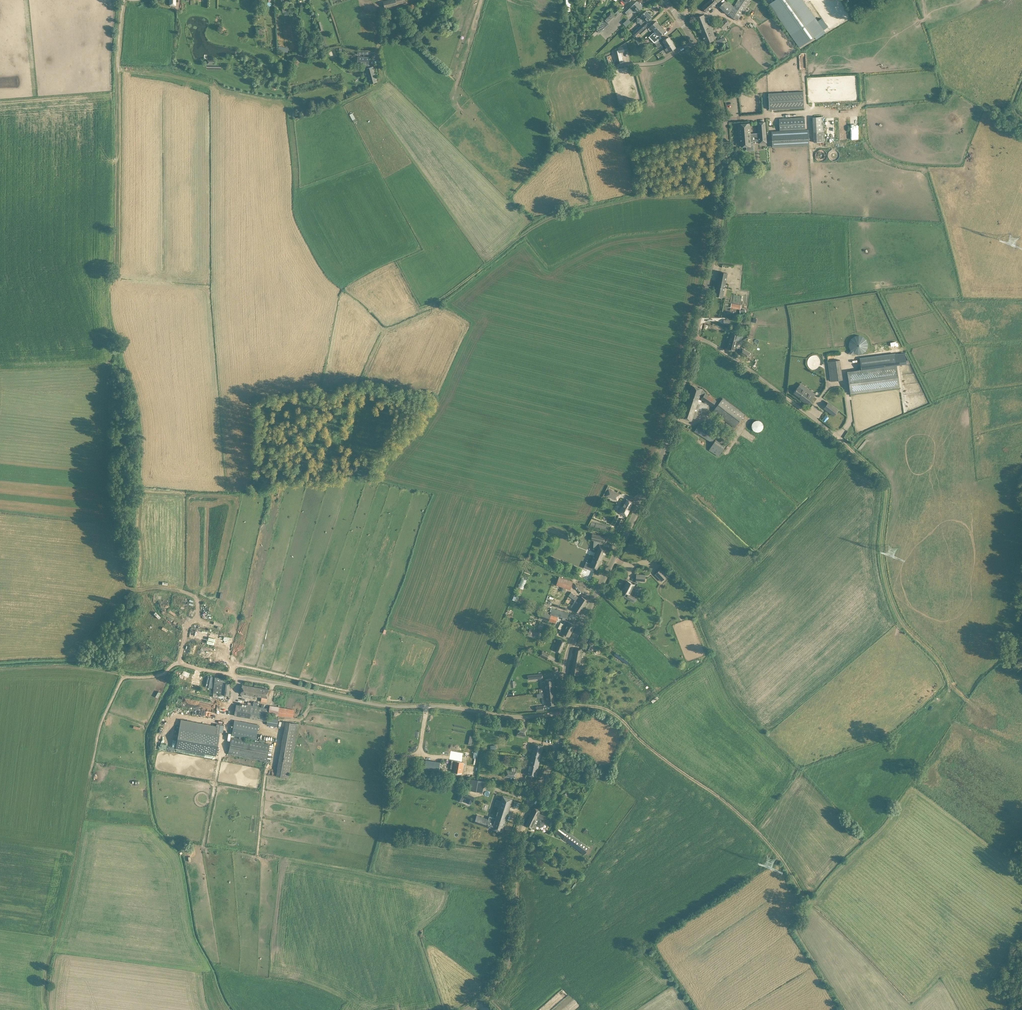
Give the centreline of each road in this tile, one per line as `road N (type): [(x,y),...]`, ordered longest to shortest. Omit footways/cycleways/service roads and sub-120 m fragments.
road 1 (tertiary): [(564,713),(569,650),(668,441),(694,334)]
road 2 (track): [(46,1009),(51,952),(96,751),(124,676)]
road 3 (track): [(966,699),(894,608),(881,554),(885,486),(812,417)]
road 4 (unclassified): [(230,674),(379,705),(564,713)]
road 5 (track): [(722,195),(641,197),(544,223),(423,309)]
road 6 (tertiary): [(694,334),(721,213),(723,125),(709,71),(679,18)]
road 7 (track): [(564,705),(606,709),(718,796),(763,838),(808,907)]
road 8 (tertiary): [(564,713),(515,849),(508,966),(470,1009)]
road 9 (track): [(124,0),(117,274)]
road 10 (unclassified): [(812,417),(694,334)]
road 11 (track): [(124,676),(0,668)]
road 12 (track): [(380,0),(381,84),(350,102)]

